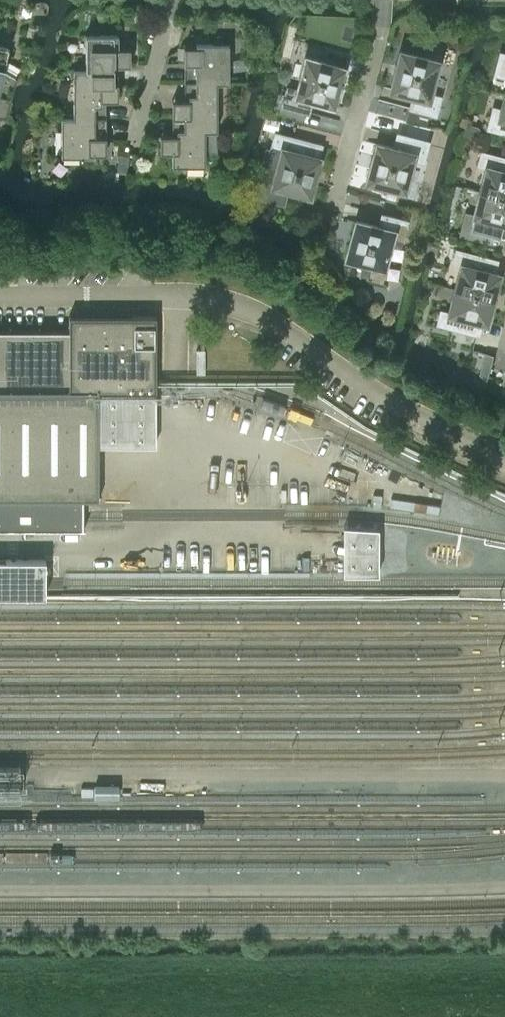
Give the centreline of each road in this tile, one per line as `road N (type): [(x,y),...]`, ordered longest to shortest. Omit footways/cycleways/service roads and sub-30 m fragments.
road 1 (residential): [(335,204),(385,0)]
road 2 (residential): [(136,143),(171,0)]

